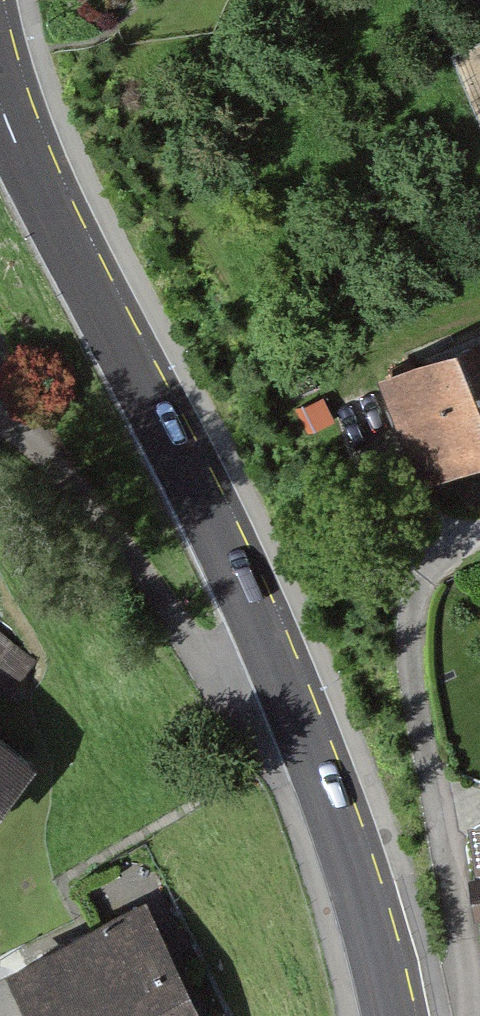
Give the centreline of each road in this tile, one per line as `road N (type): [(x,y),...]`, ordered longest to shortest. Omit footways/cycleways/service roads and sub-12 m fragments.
road 1 (secondary): [(288,692),(232,563),(71,254),(0,98)]
road 2 (residential): [(288,692),(246,691),(205,668),(23,426),(0,407)]
road 3 (secondary): [(391,1015),(343,835),(288,692)]

